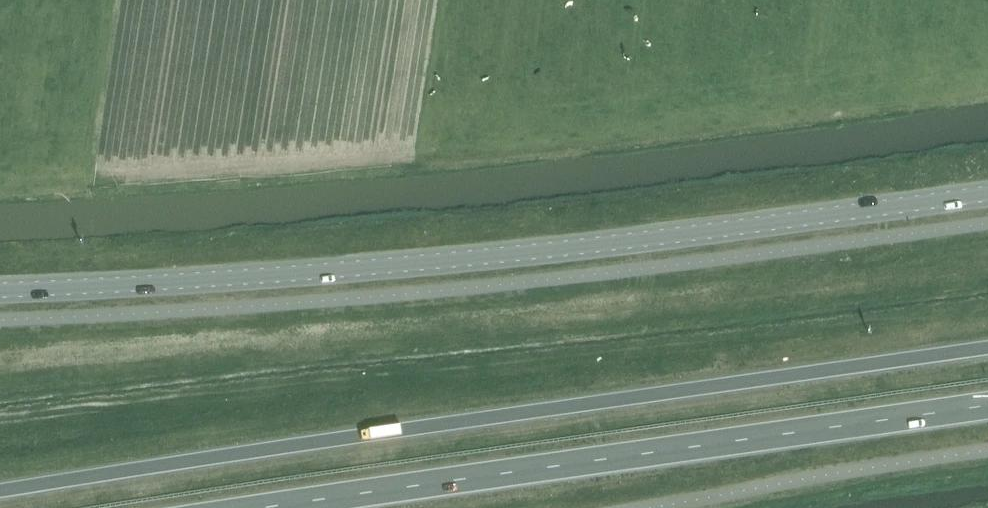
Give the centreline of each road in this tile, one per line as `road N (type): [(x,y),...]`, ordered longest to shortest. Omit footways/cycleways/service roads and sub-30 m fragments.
road 1 (trunk): [(987,347),(0,488)]
road 2 (tertiary): [(987,193),(309,273),(0,290)]
road 3 (trunk): [(242,507),(987,407)]

